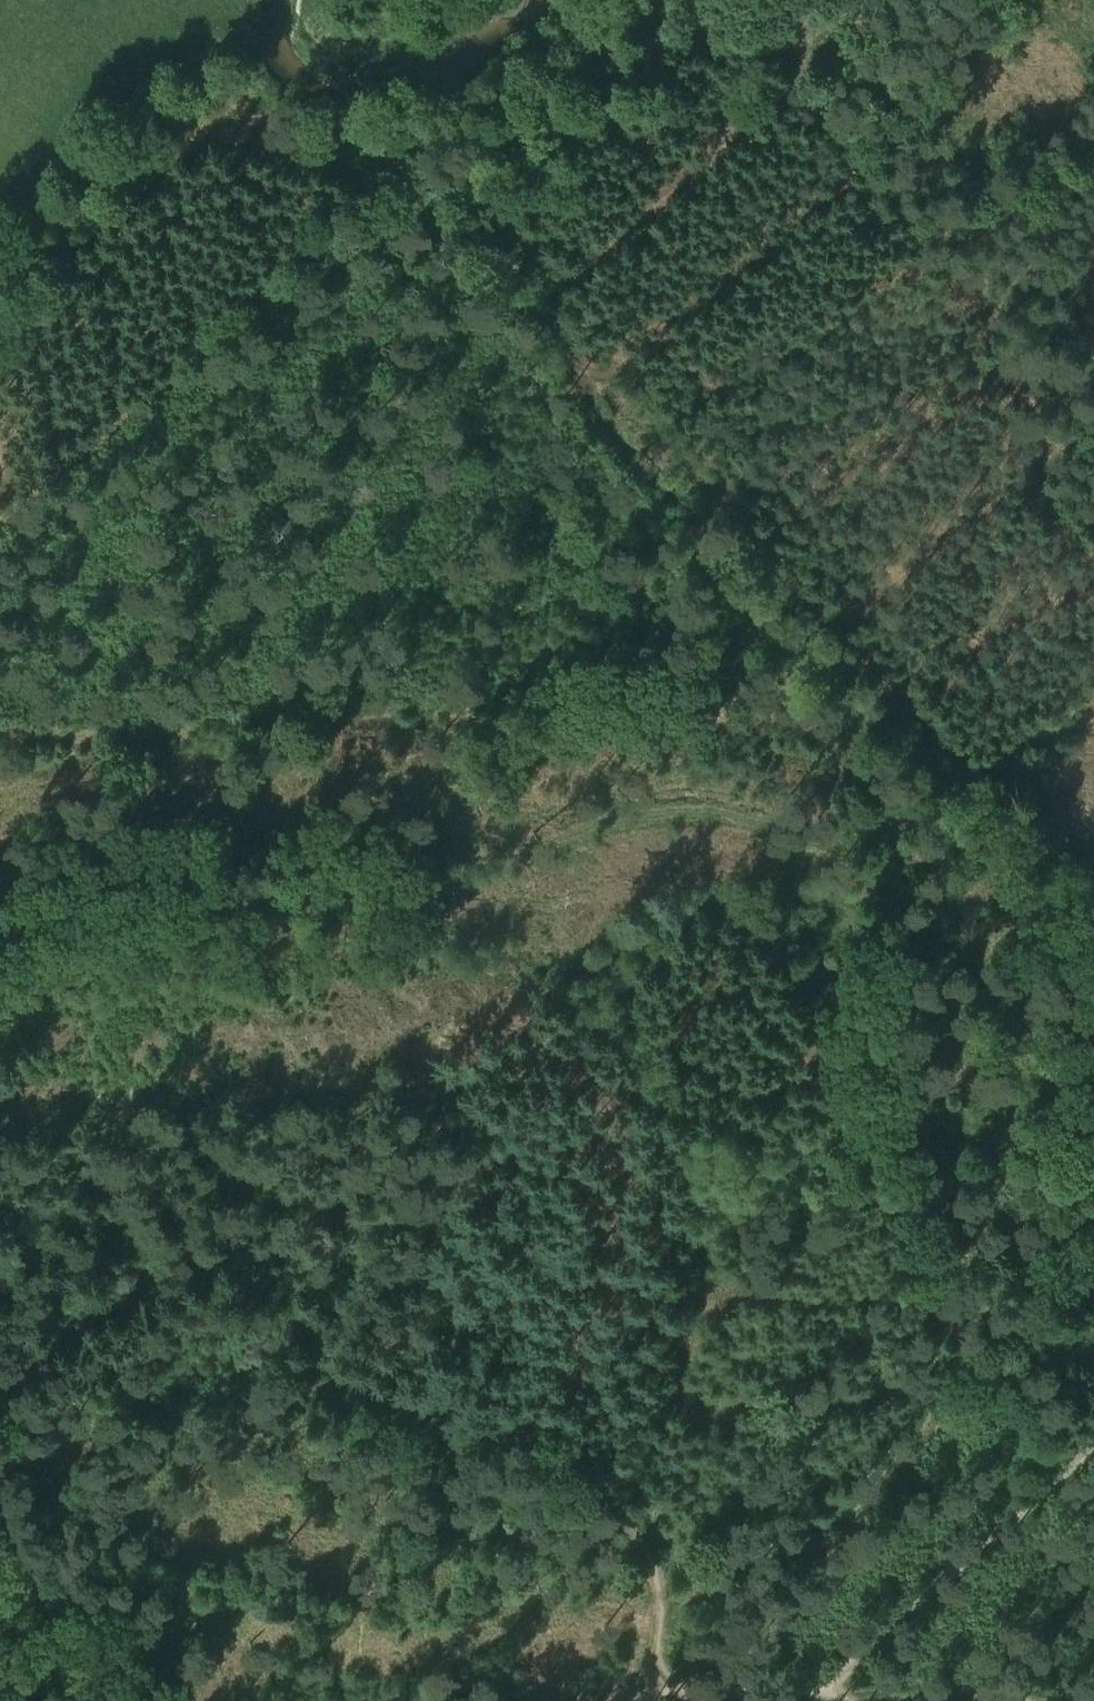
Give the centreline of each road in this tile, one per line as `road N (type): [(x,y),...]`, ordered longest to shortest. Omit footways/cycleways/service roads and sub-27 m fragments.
road 1 (track): [(797,1696),(830,1679),(1093,1446)]
road 2 (track): [(671,54),(808,24),(856,0)]

